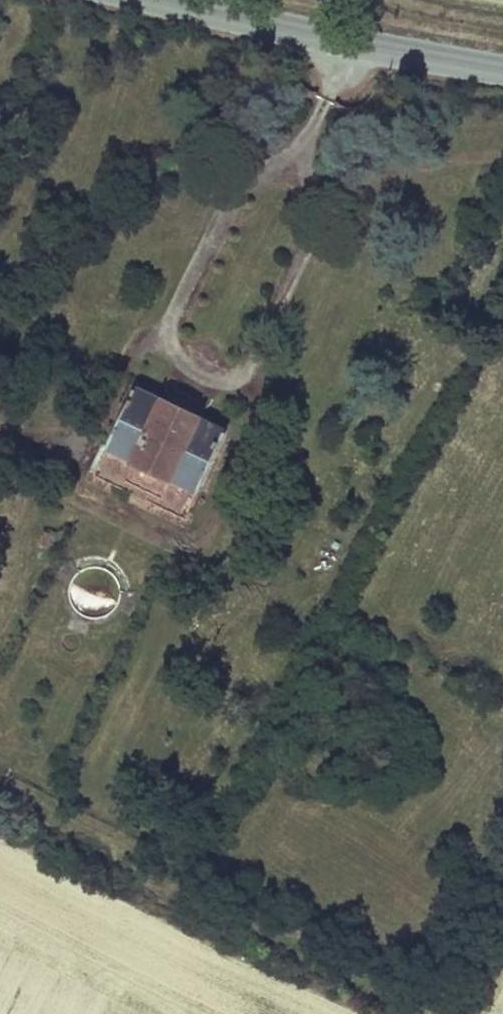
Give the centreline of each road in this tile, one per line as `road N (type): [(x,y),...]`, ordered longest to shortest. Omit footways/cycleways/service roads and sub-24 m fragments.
road 1 (secondary): [(158,0),(502,71)]

